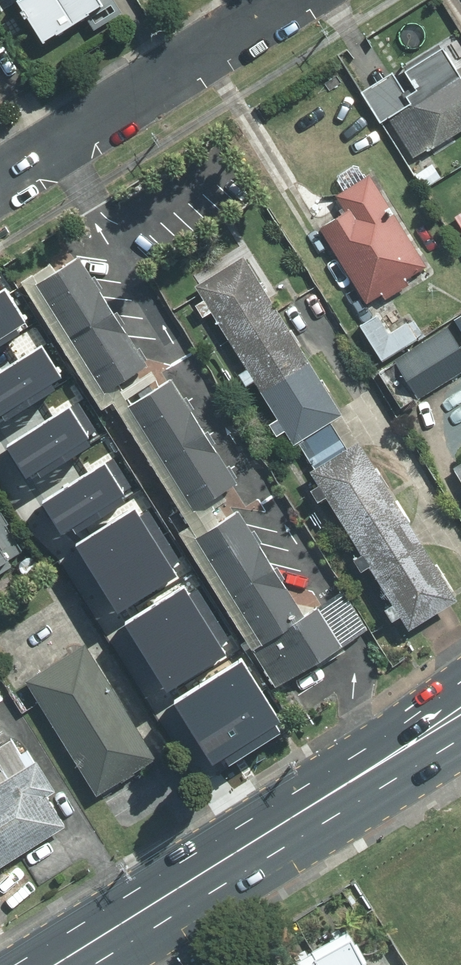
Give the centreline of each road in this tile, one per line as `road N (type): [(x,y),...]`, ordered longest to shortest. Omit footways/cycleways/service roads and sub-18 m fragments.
road 1 (secondary): [(54,964),(460,711)]
road 2 (residential): [(281,0),(0,174)]

